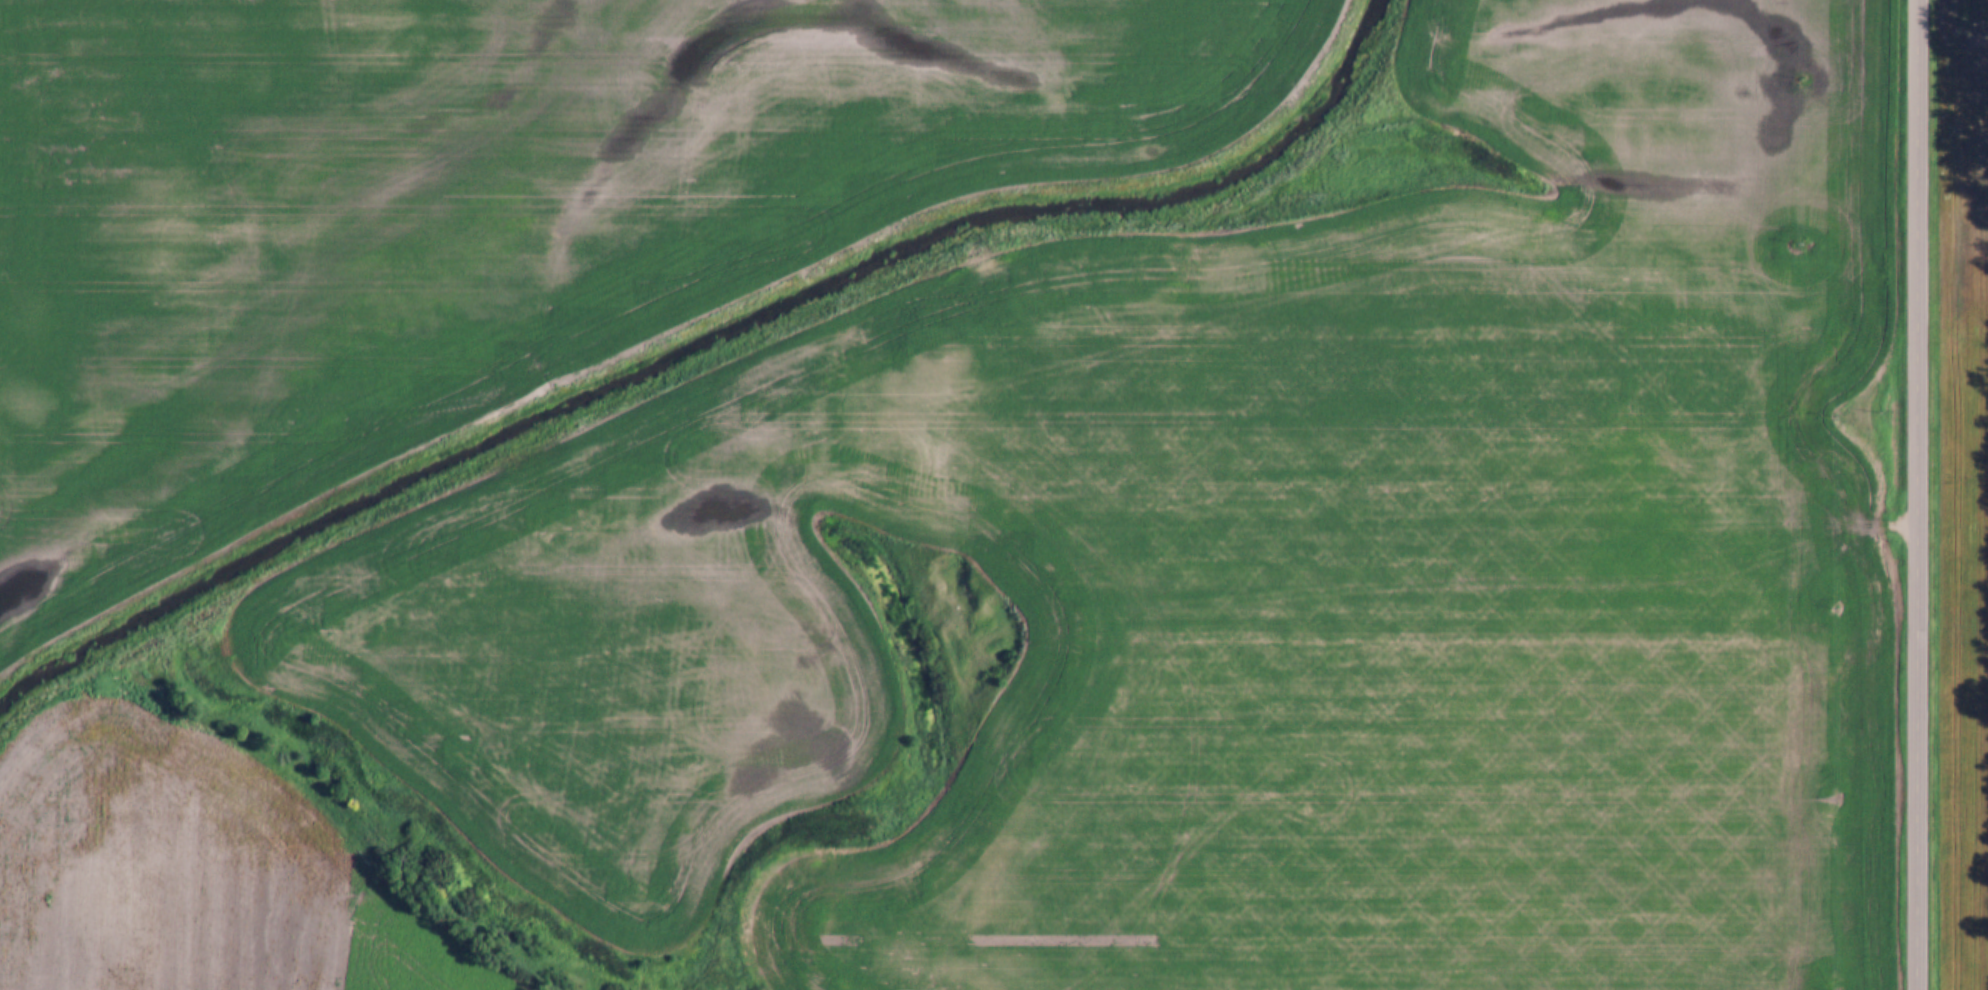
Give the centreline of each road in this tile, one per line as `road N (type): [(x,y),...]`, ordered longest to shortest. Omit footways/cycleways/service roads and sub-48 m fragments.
road 1 (tertiary): [(1915,989),(1917,0)]

